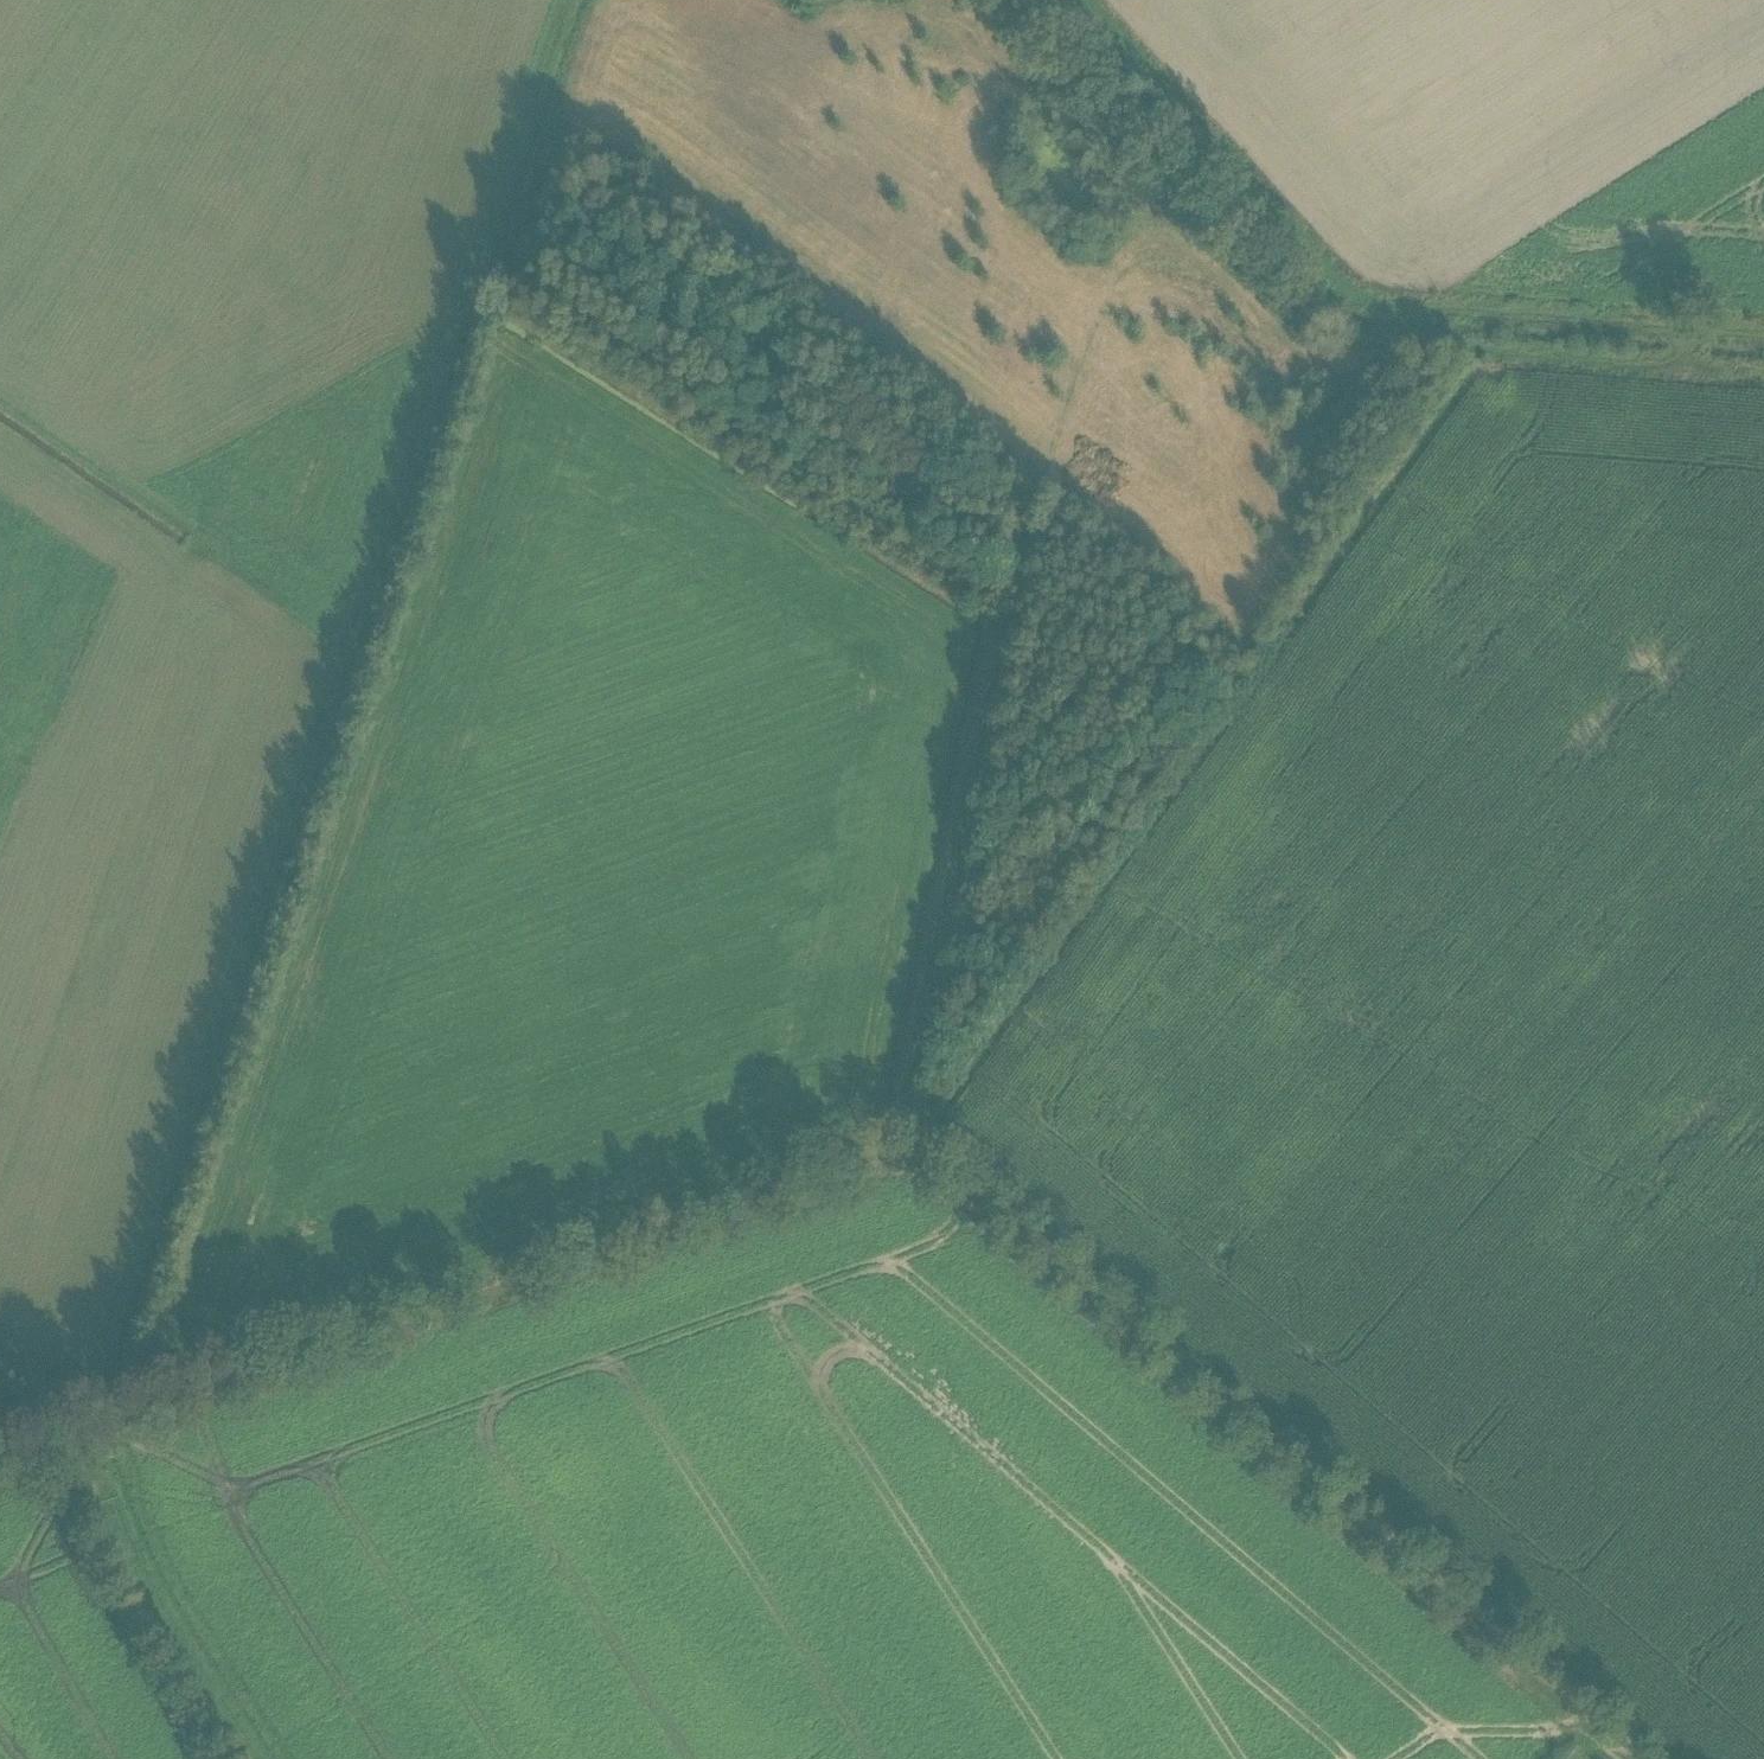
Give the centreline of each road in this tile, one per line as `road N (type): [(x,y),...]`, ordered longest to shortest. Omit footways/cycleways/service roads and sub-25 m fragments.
road 1 (track): [(236,1758),(106,1536),(78,1440),(828,1176),(893,1161),(958,809),(1066,426),(1106,319),(1168,223),(1284,328),(1328,350),(1417,345),(1677,365),(1701,324)]
road 2 (track): [(893,1161),(948,1183),(999,1218),(1631,1758)]
road 3 (track): [(1701,324),(1370,299),(1086,0)]

